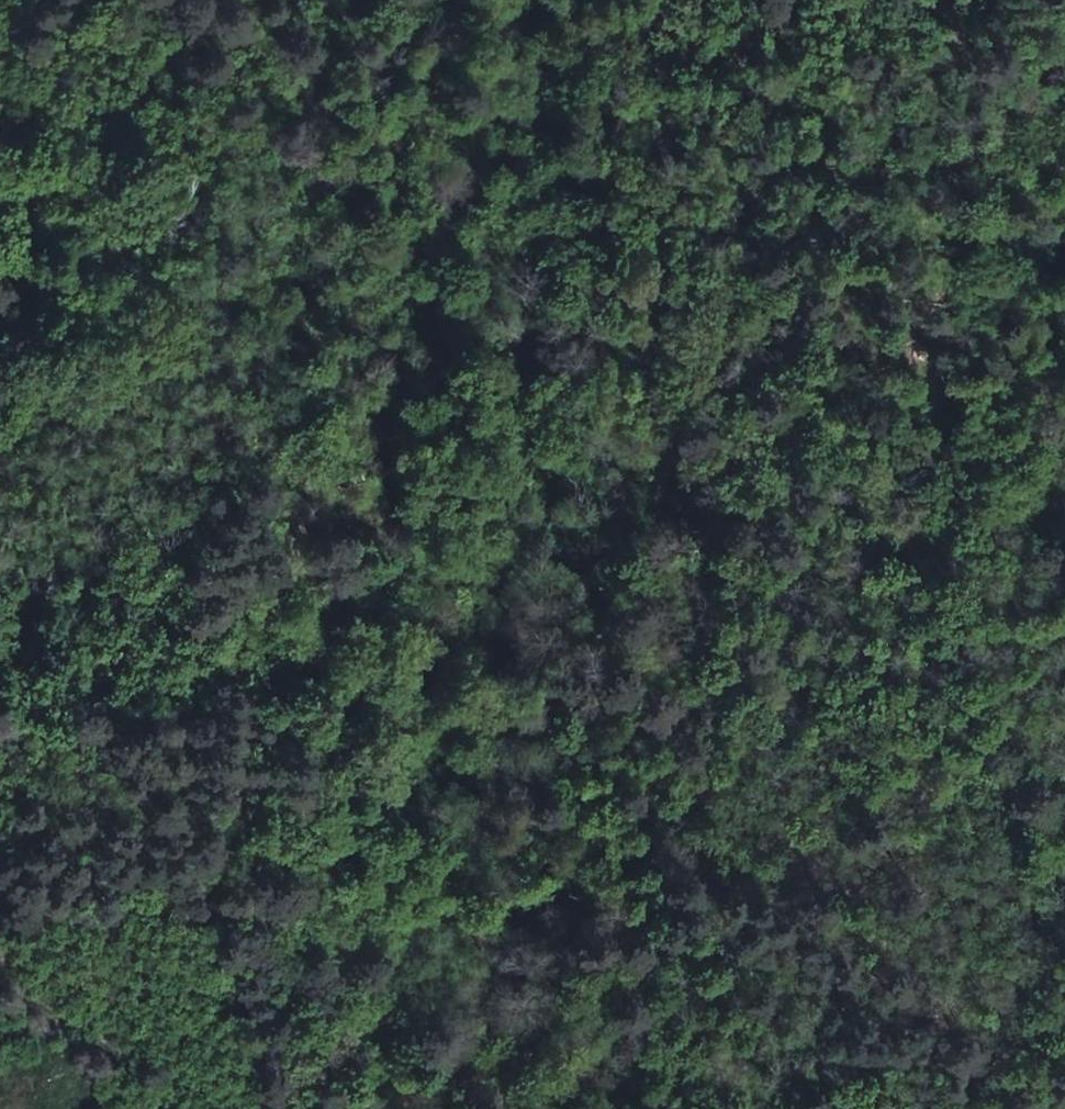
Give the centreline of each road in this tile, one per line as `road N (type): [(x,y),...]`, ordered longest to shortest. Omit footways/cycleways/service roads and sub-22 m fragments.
road 1 (track): [(0,283),(165,281),(334,166),(298,0)]
road 2 (track): [(168,1108),(0,1010)]

